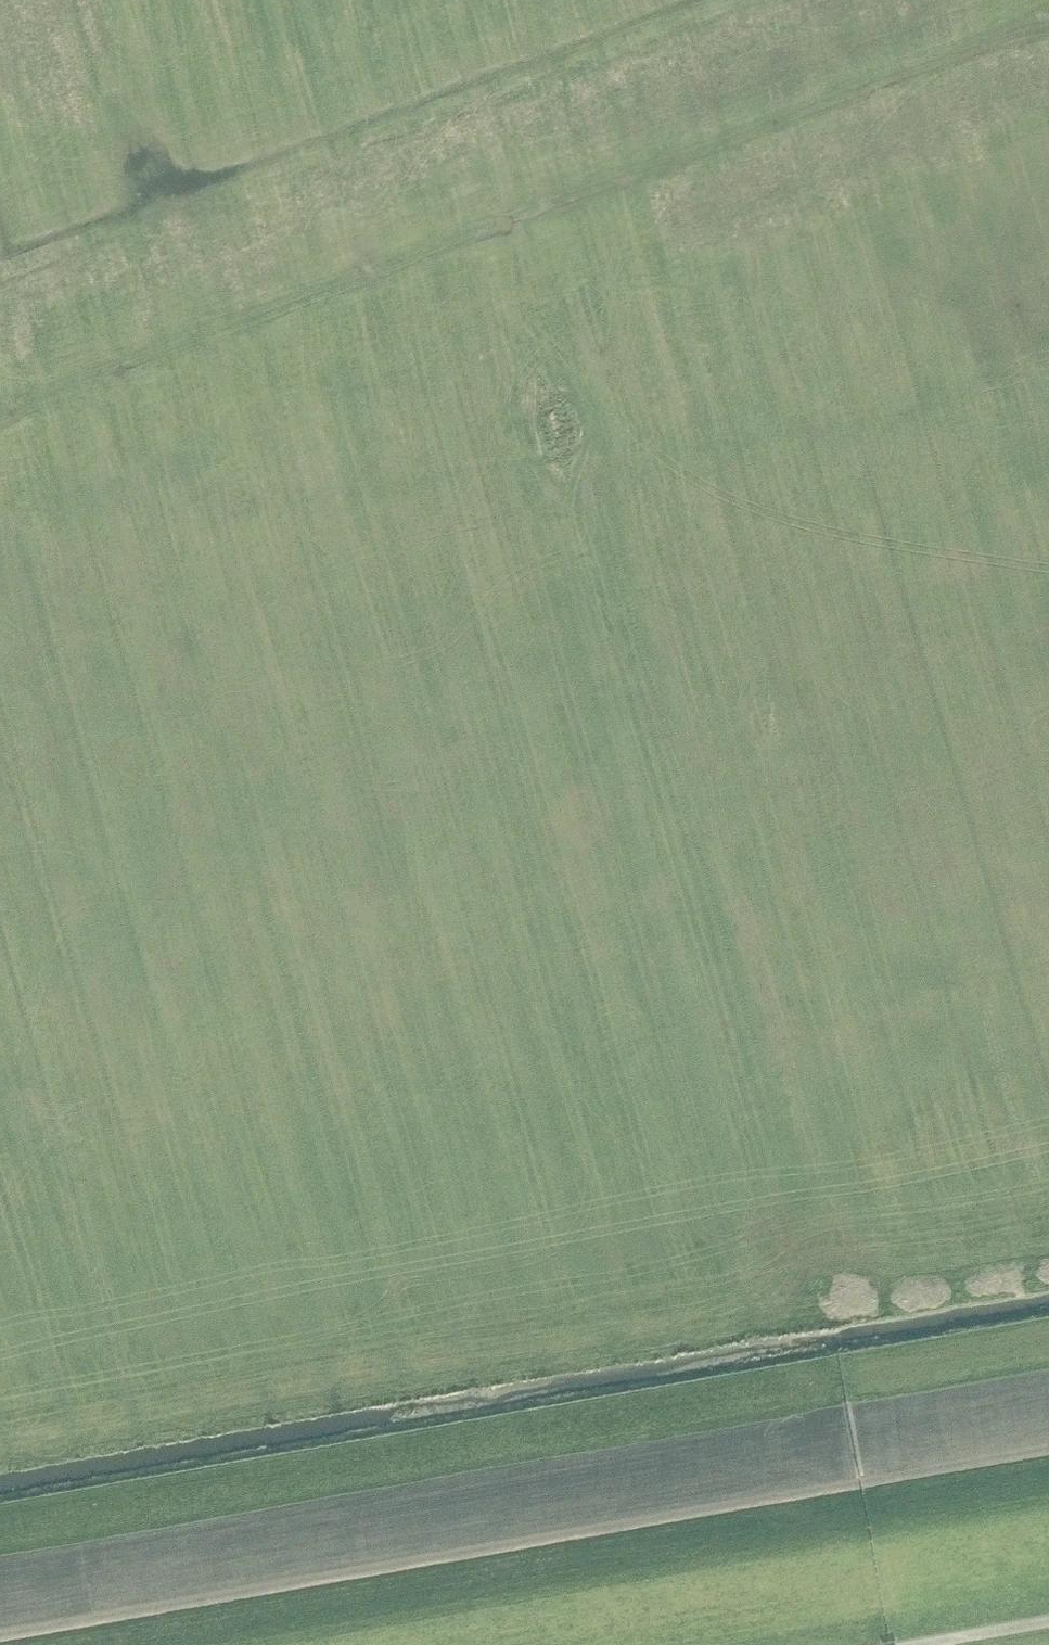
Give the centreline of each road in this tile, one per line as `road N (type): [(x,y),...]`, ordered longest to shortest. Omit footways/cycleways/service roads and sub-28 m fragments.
road 1 (unclassified): [(909,1644),(1048,1620)]

